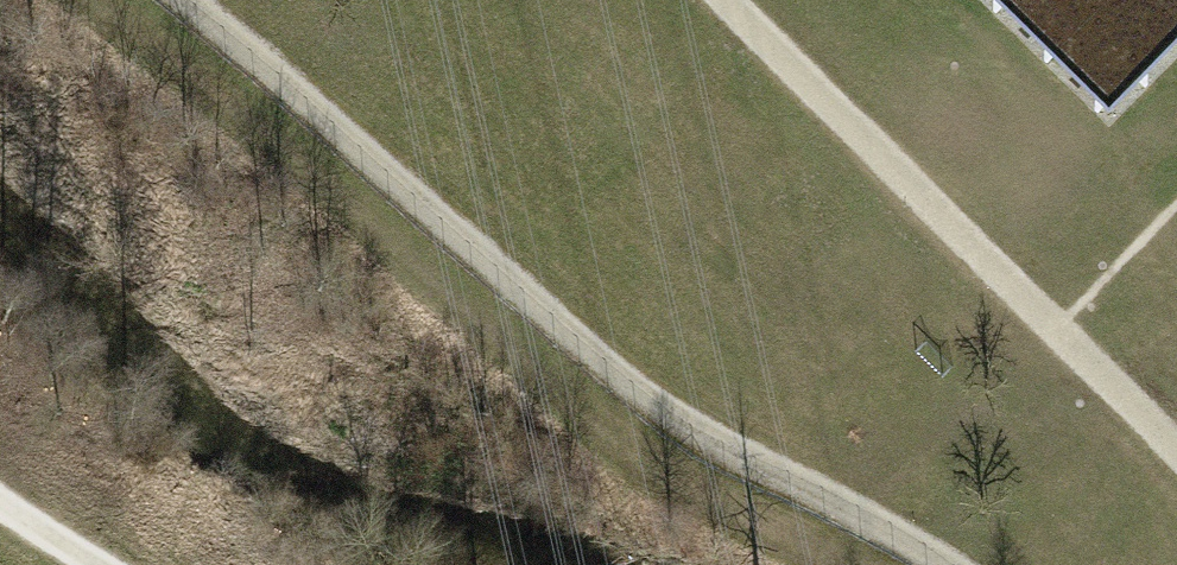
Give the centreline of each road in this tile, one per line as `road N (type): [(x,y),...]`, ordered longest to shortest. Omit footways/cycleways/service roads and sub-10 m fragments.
road 1 (track): [(954,564),(656,402),(182,0)]
road 2 (track): [(728,0),(1176,451)]

